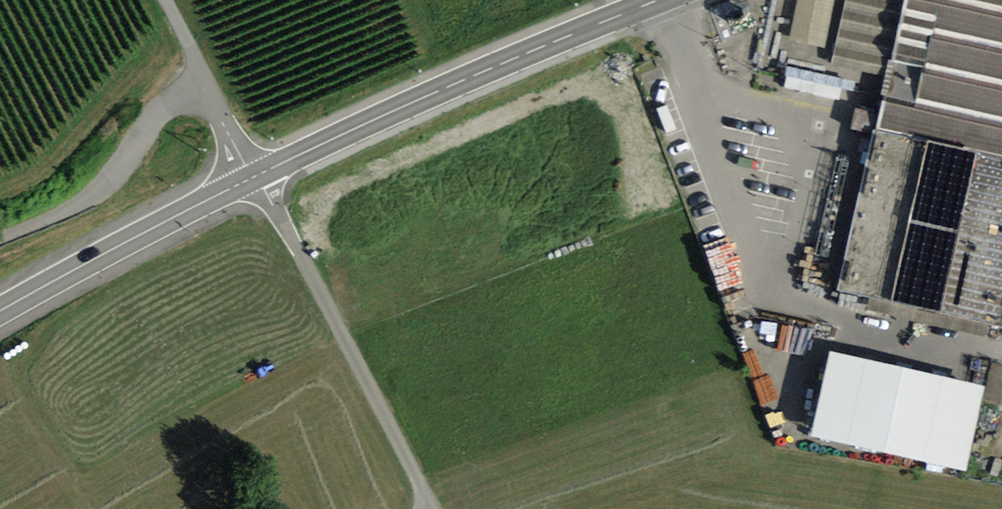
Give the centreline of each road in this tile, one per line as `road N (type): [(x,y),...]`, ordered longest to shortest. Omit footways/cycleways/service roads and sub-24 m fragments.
road 1 (tertiary): [(254,177),(660,0)]
road 2 (track): [(254,177),(432,508)]
road 3 (tertiary): [(0,311),(254,177)]
road 4 (residential): [(254,177),(164,0)]

